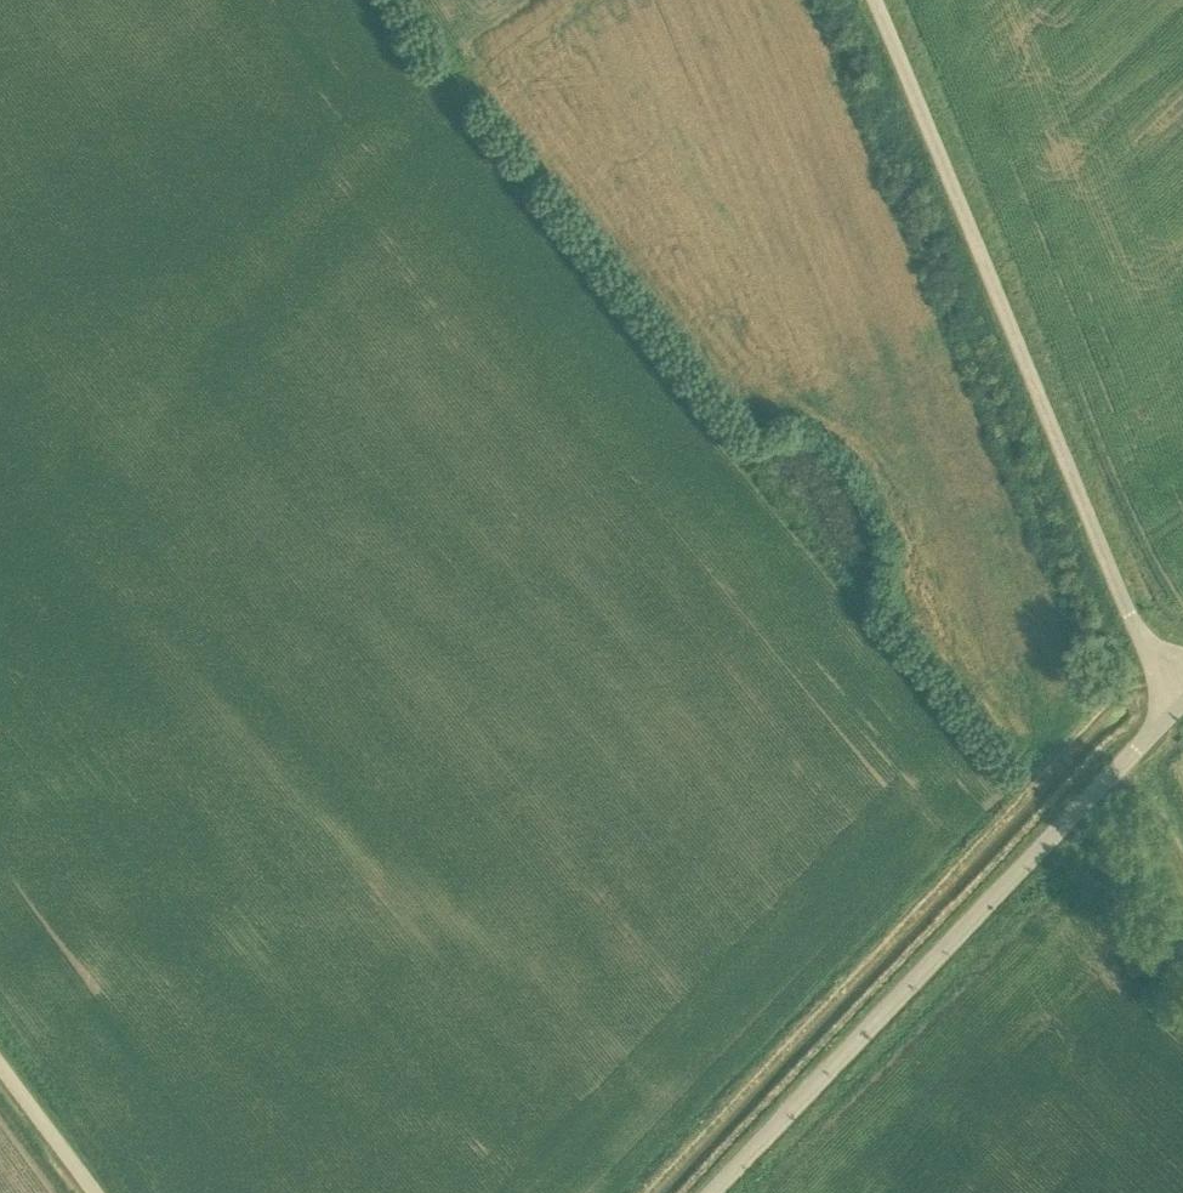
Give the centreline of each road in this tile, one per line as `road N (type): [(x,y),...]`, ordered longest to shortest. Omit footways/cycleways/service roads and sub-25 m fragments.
road 1 (unclassified): [(1179,720),(875,0)]
road 2 (unclassified): [(721,1192),(1179,720)]
road 3 (unclassified): [(94,1192),(0,1067)]

